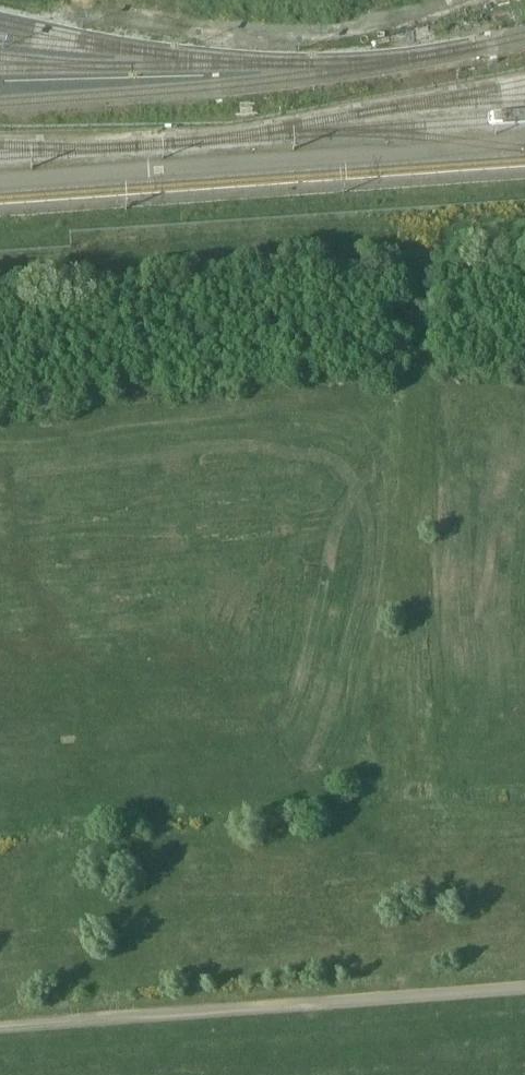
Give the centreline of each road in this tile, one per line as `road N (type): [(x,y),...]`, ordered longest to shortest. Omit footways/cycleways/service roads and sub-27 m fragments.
road 1 (track): [(0,183),(524,144)]

